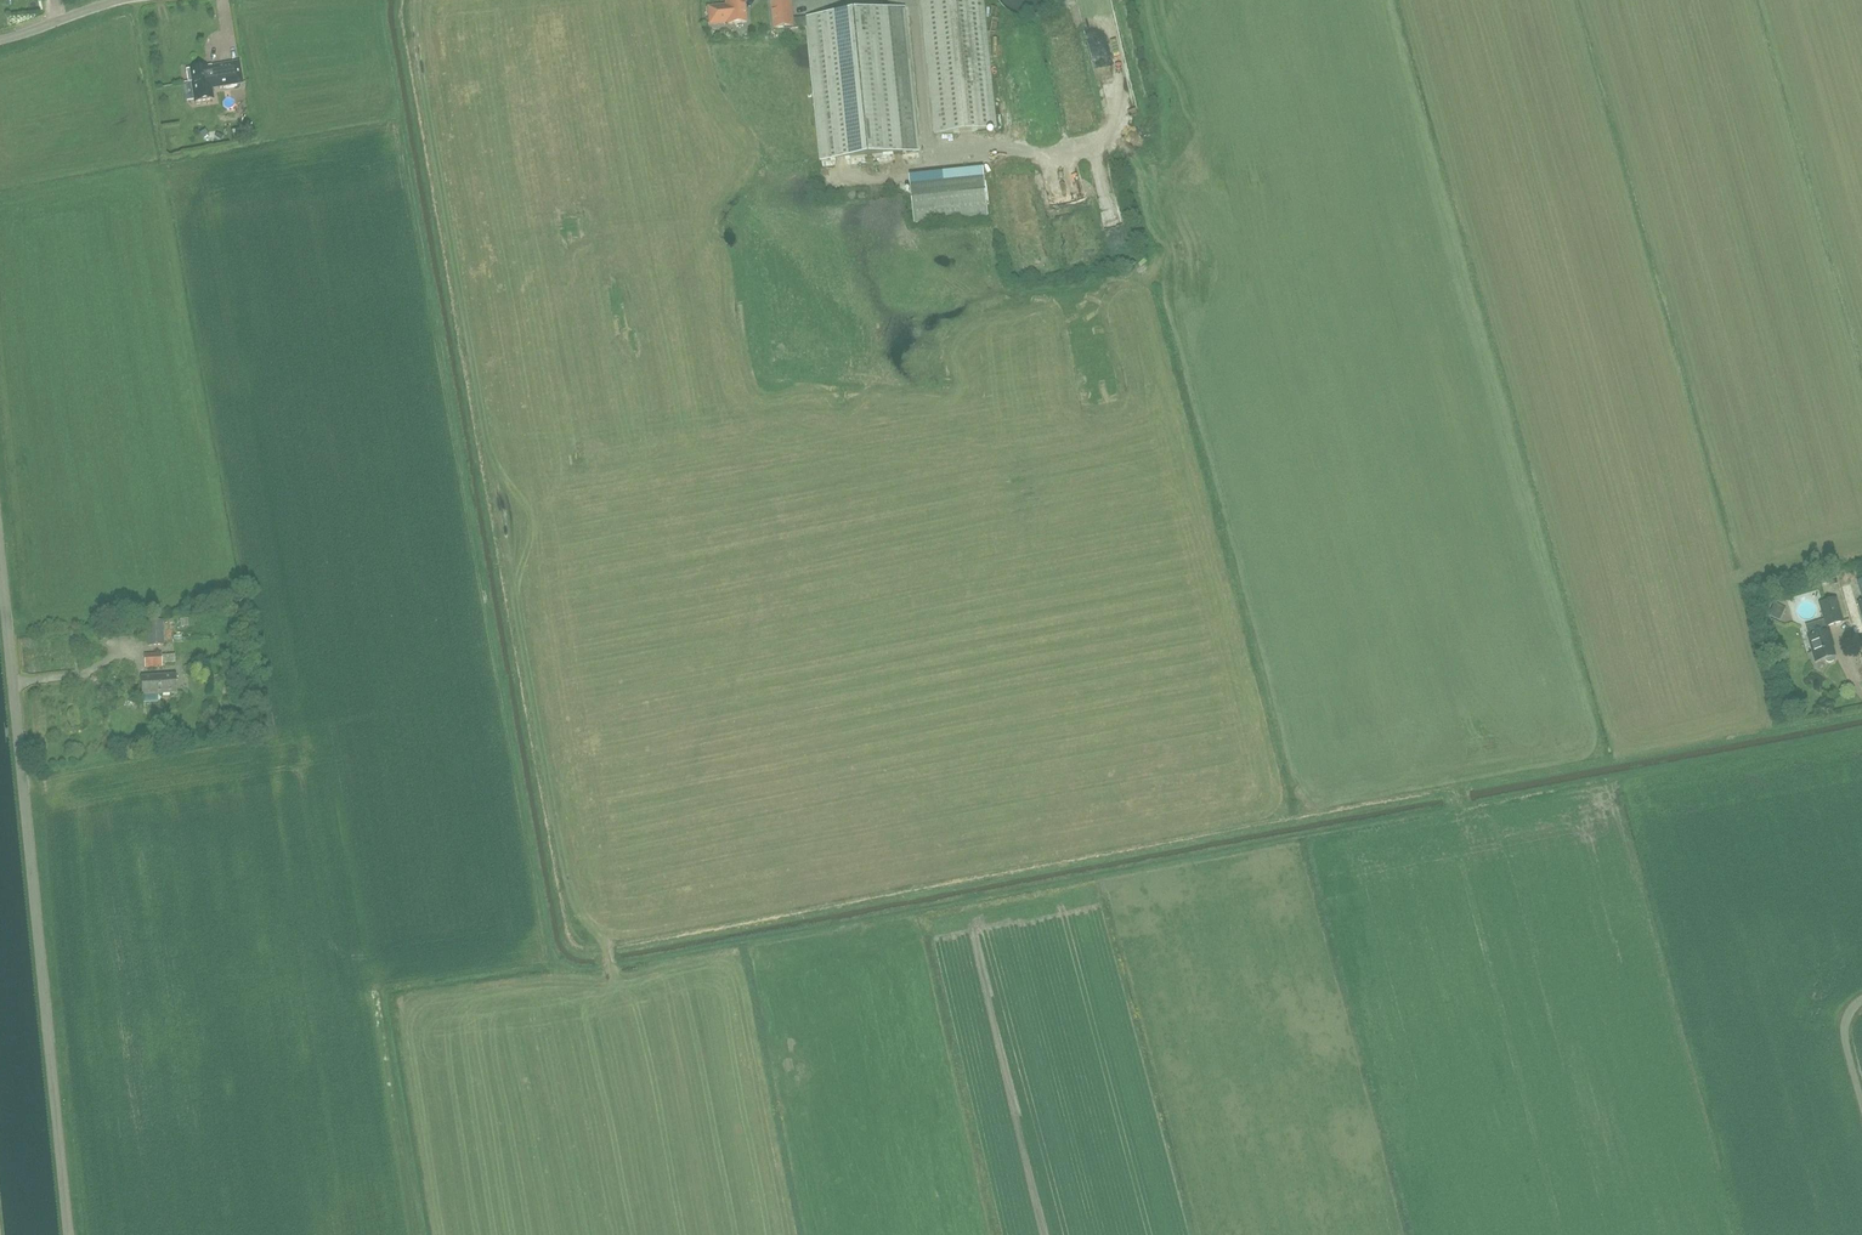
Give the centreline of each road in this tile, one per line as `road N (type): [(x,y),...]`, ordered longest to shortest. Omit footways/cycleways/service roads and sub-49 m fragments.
road 1 (unclassified): [(70,1234),(0,552)]
road 2 (unclassified): [(0,39),(122,0)]

